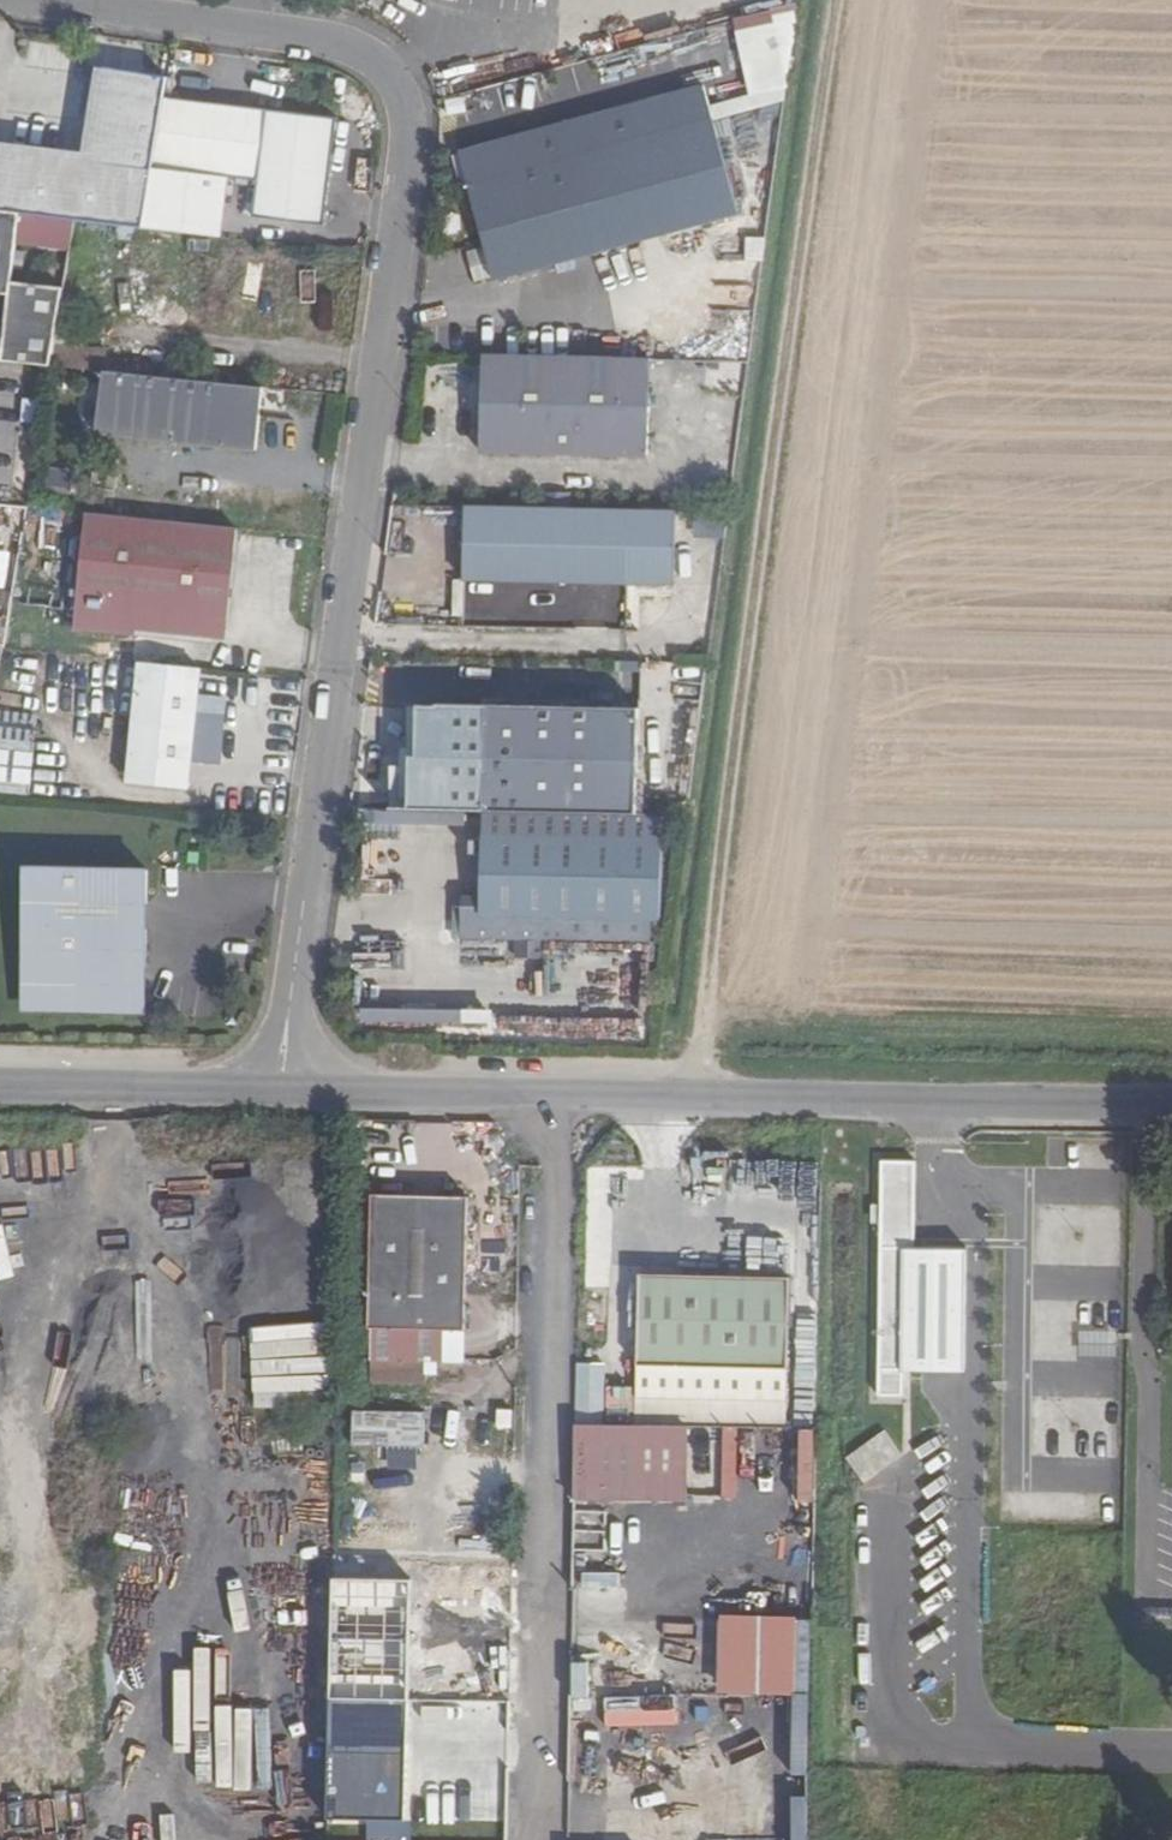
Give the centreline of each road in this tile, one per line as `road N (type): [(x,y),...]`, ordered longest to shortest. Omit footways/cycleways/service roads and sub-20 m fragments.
road 1 (unclassified): [(291,1086),(296,978),(411,129),(400,94),(344,38),(39,0)]
road 2 (track): [(703,1089),(707,1001),(840,0)]
road 3 (unclassified): [(291,1086),(1171,1102)]
road 4 (unclassified): [(0,1082),(291,1086)]

